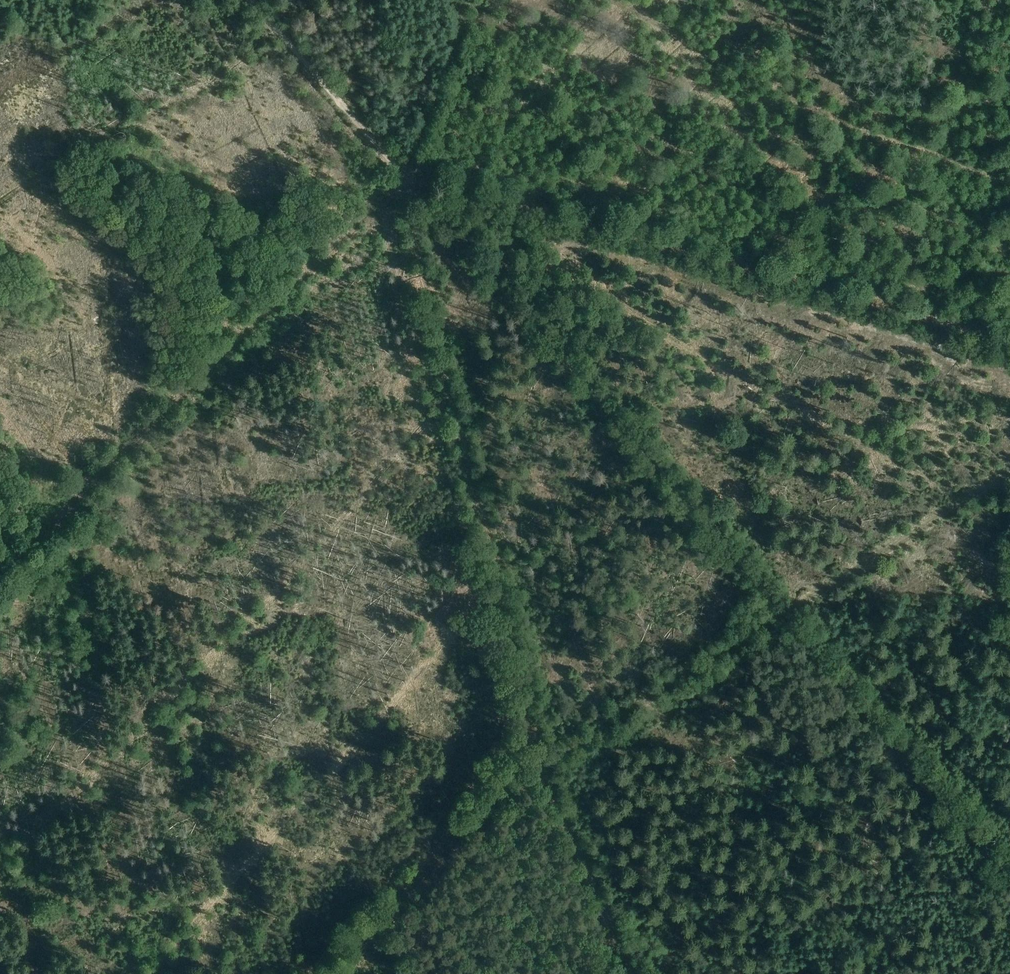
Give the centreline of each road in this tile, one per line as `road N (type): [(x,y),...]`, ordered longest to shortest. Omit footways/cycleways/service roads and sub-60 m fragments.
road 1 (track): [(1009,341),(614,227),(404,177)]
road 2 (track): [(541,764),(404,177)]
road 3 (track): [(0,574),(404,177)]
road 4 (track): [(541,764),(963,500)]
road 5 (track): [(620,0),(725,55),(792,76),(800,95),(1009,172)]
road 6 (track): [(541,764),(442,845),(344,973)]
road 7 (track): [(404,177),(253,0)]
road 8 (track): [(637,973),(541,764)]
road 9 (track): [(404,177),(465,0)]

